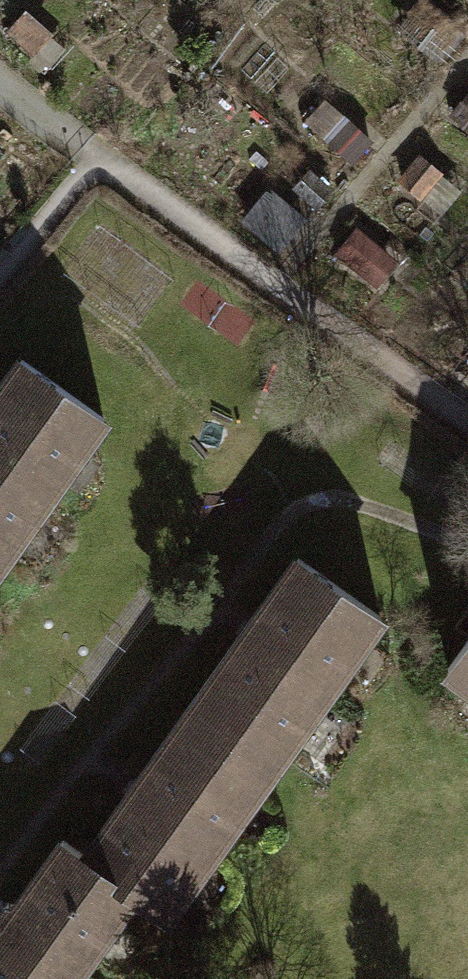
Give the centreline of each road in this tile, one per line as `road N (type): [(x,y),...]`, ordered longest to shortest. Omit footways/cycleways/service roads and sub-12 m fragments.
road 1 (track): [(89,158),(467,427)]

